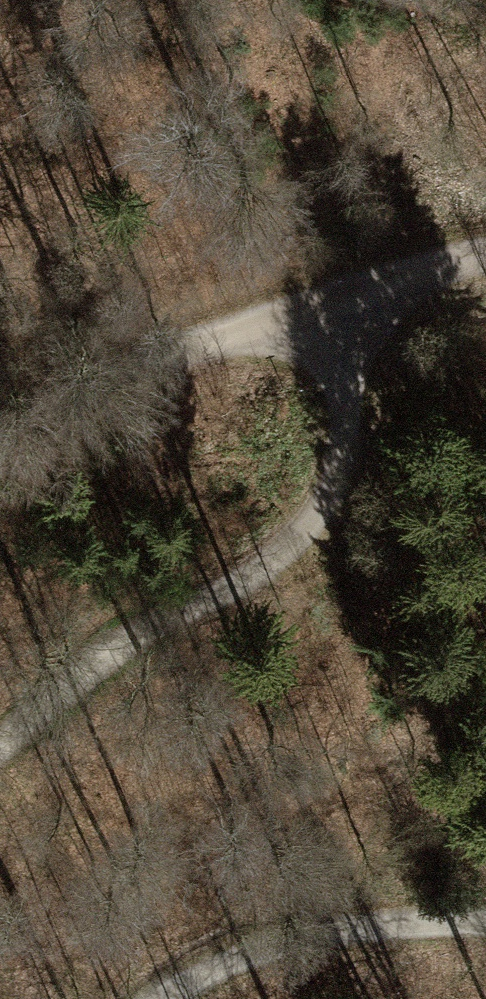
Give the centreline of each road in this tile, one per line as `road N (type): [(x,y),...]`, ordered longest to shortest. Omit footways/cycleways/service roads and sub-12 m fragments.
road 1 (track): [(0,750),(105,649),(289,546),(332,495),(348,424),(321,302)]
road 2 (track): [(0,431),(321,302)]
road 3 (track): [(485,920),(374,923),(246,955),(165,998)]
road 4 (track): [(321,302),(485,254)]

